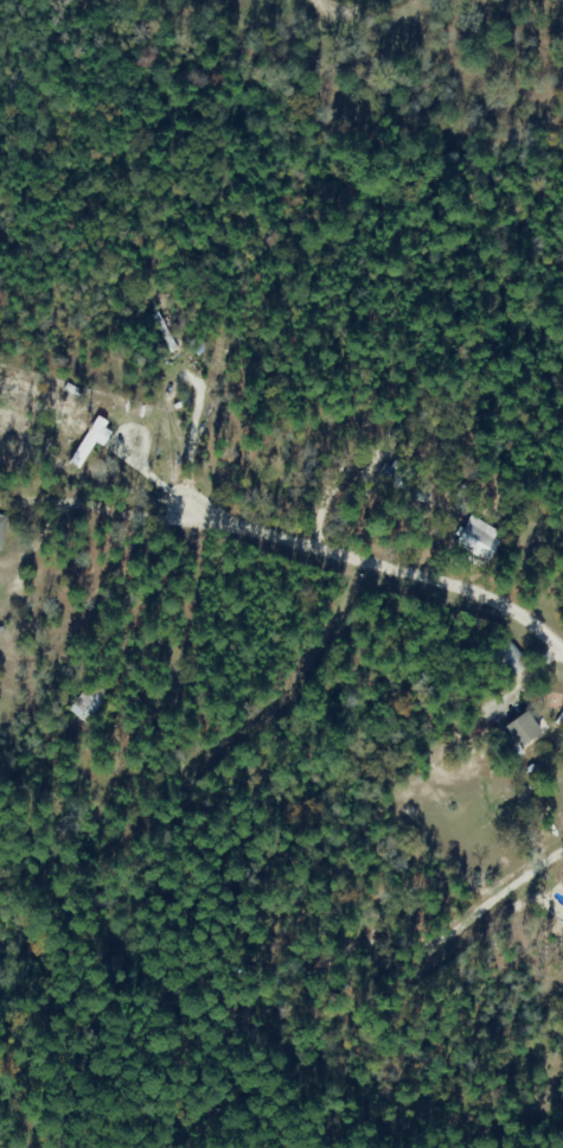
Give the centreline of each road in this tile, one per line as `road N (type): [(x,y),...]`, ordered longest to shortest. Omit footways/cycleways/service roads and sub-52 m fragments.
road 1 (residential): [(562,646),(530,616),(198,511)]

